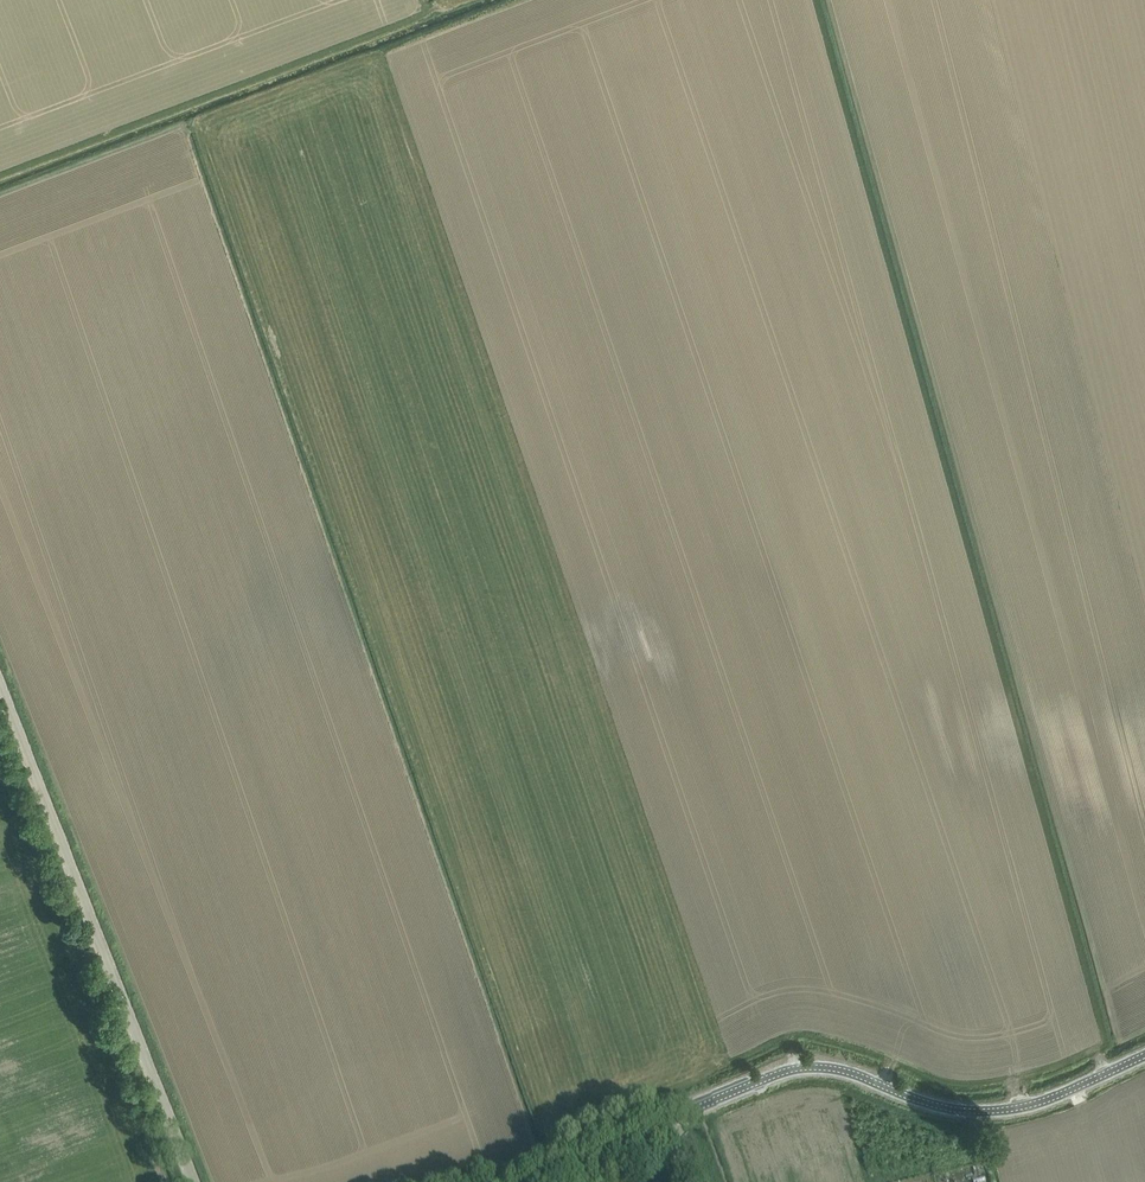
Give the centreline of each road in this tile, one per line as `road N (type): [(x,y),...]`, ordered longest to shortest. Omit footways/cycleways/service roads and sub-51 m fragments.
road 1 (unclassified): [(516,1181),(791,1069),(827,1066),(946,1106),(999,1109),(1050,1099),(1144,1055)]
road 2 (tertiary): [(193,1181),(0,685)]

